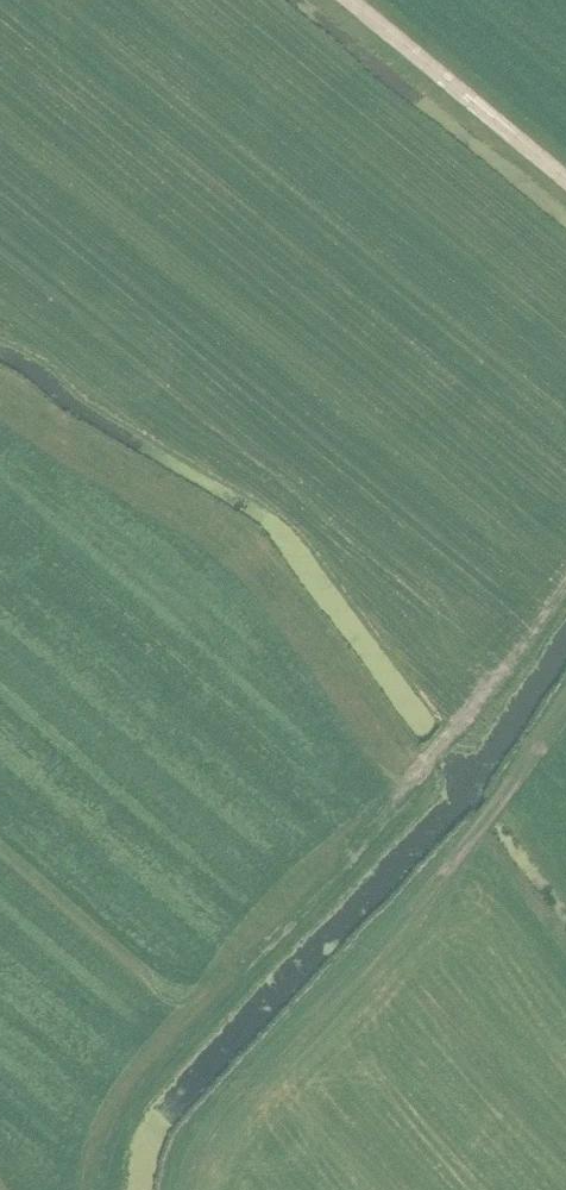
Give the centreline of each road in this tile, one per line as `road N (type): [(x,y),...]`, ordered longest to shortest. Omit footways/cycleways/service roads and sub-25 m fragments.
road 1 (track): [(565,714),(505,795),(201,1139),(185,1189)]
road 2 (track): [(345,0),(565,182)]

